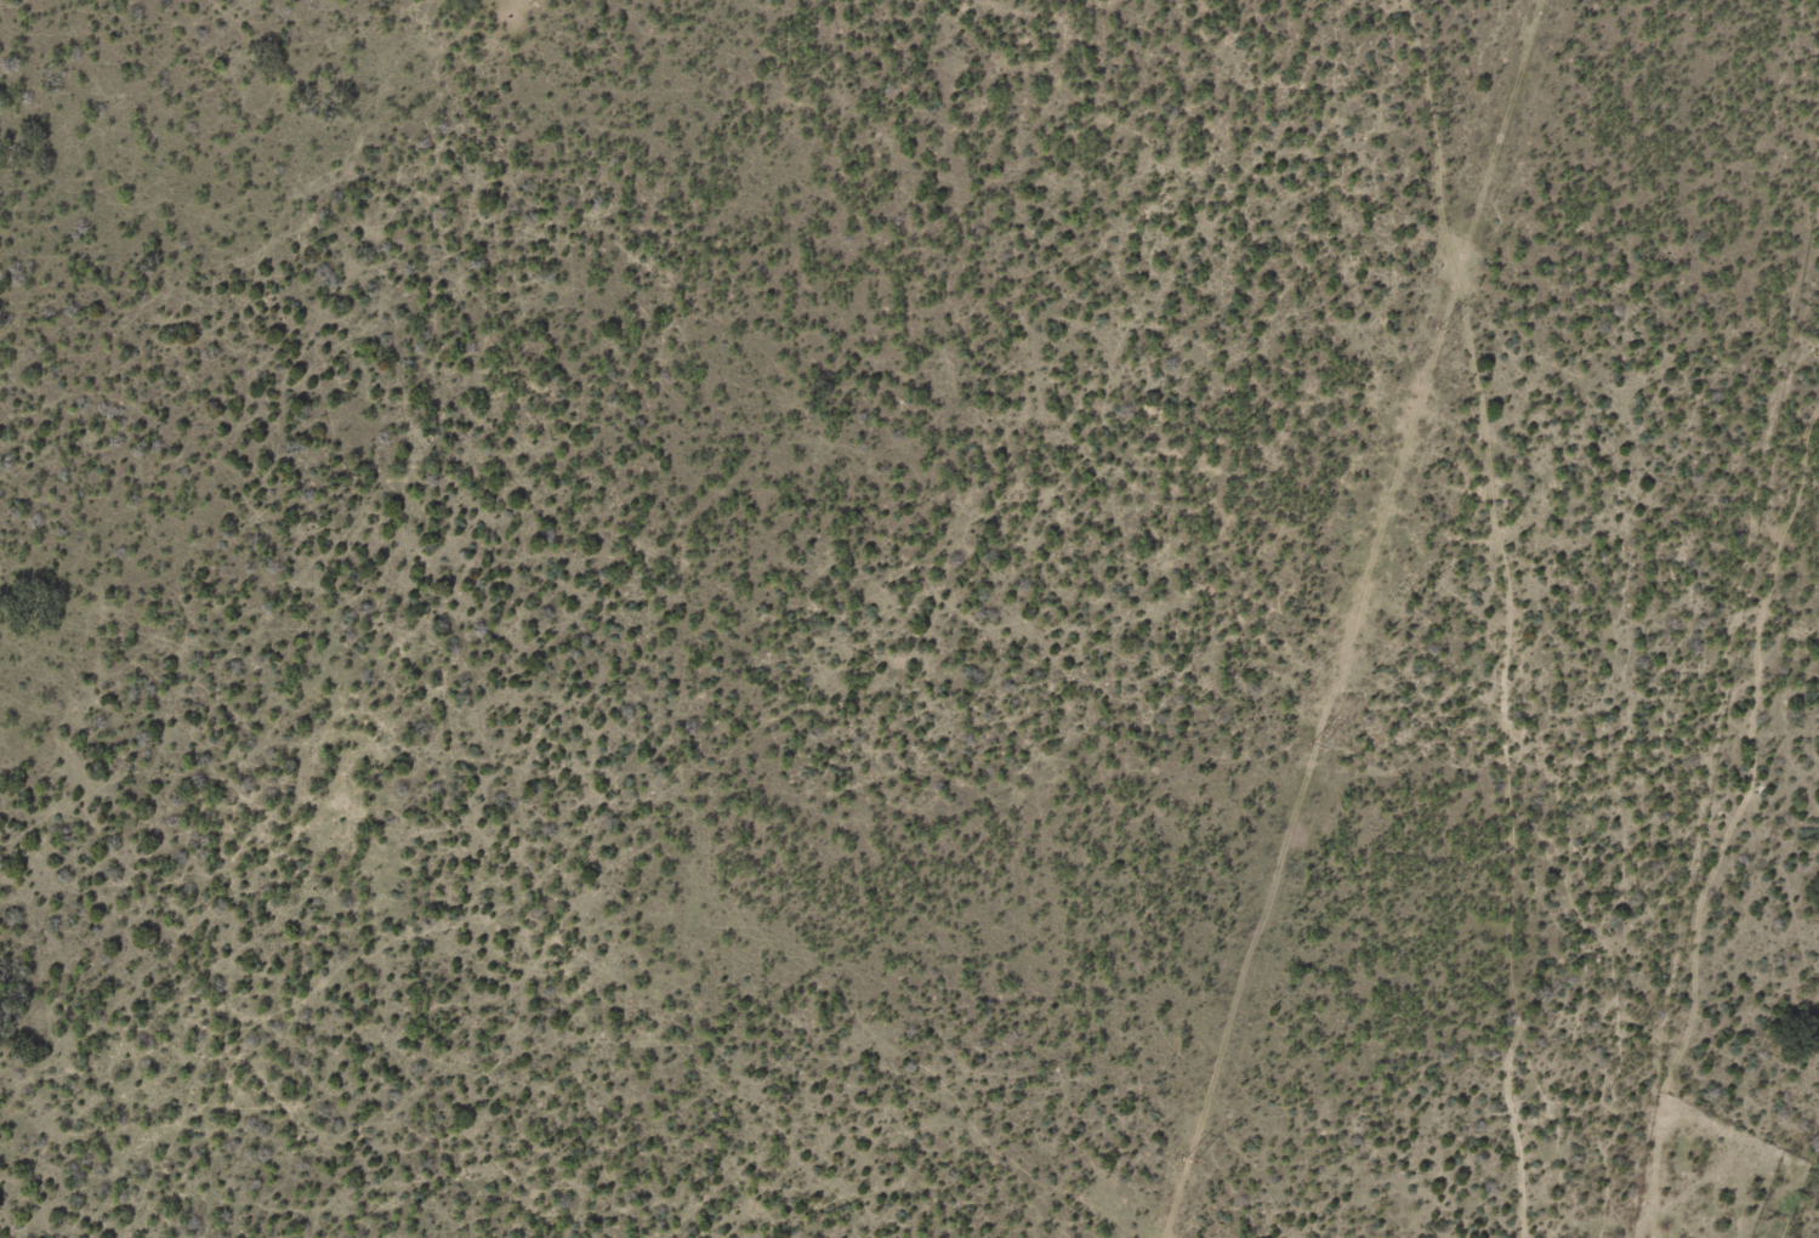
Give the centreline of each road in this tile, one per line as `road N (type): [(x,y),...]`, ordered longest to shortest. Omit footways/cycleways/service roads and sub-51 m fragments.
road 1 (residential): [(1500,1237),(1522,644),(1468,391),(1450,373),(1420,167),(1402,149),(1365,0)]

